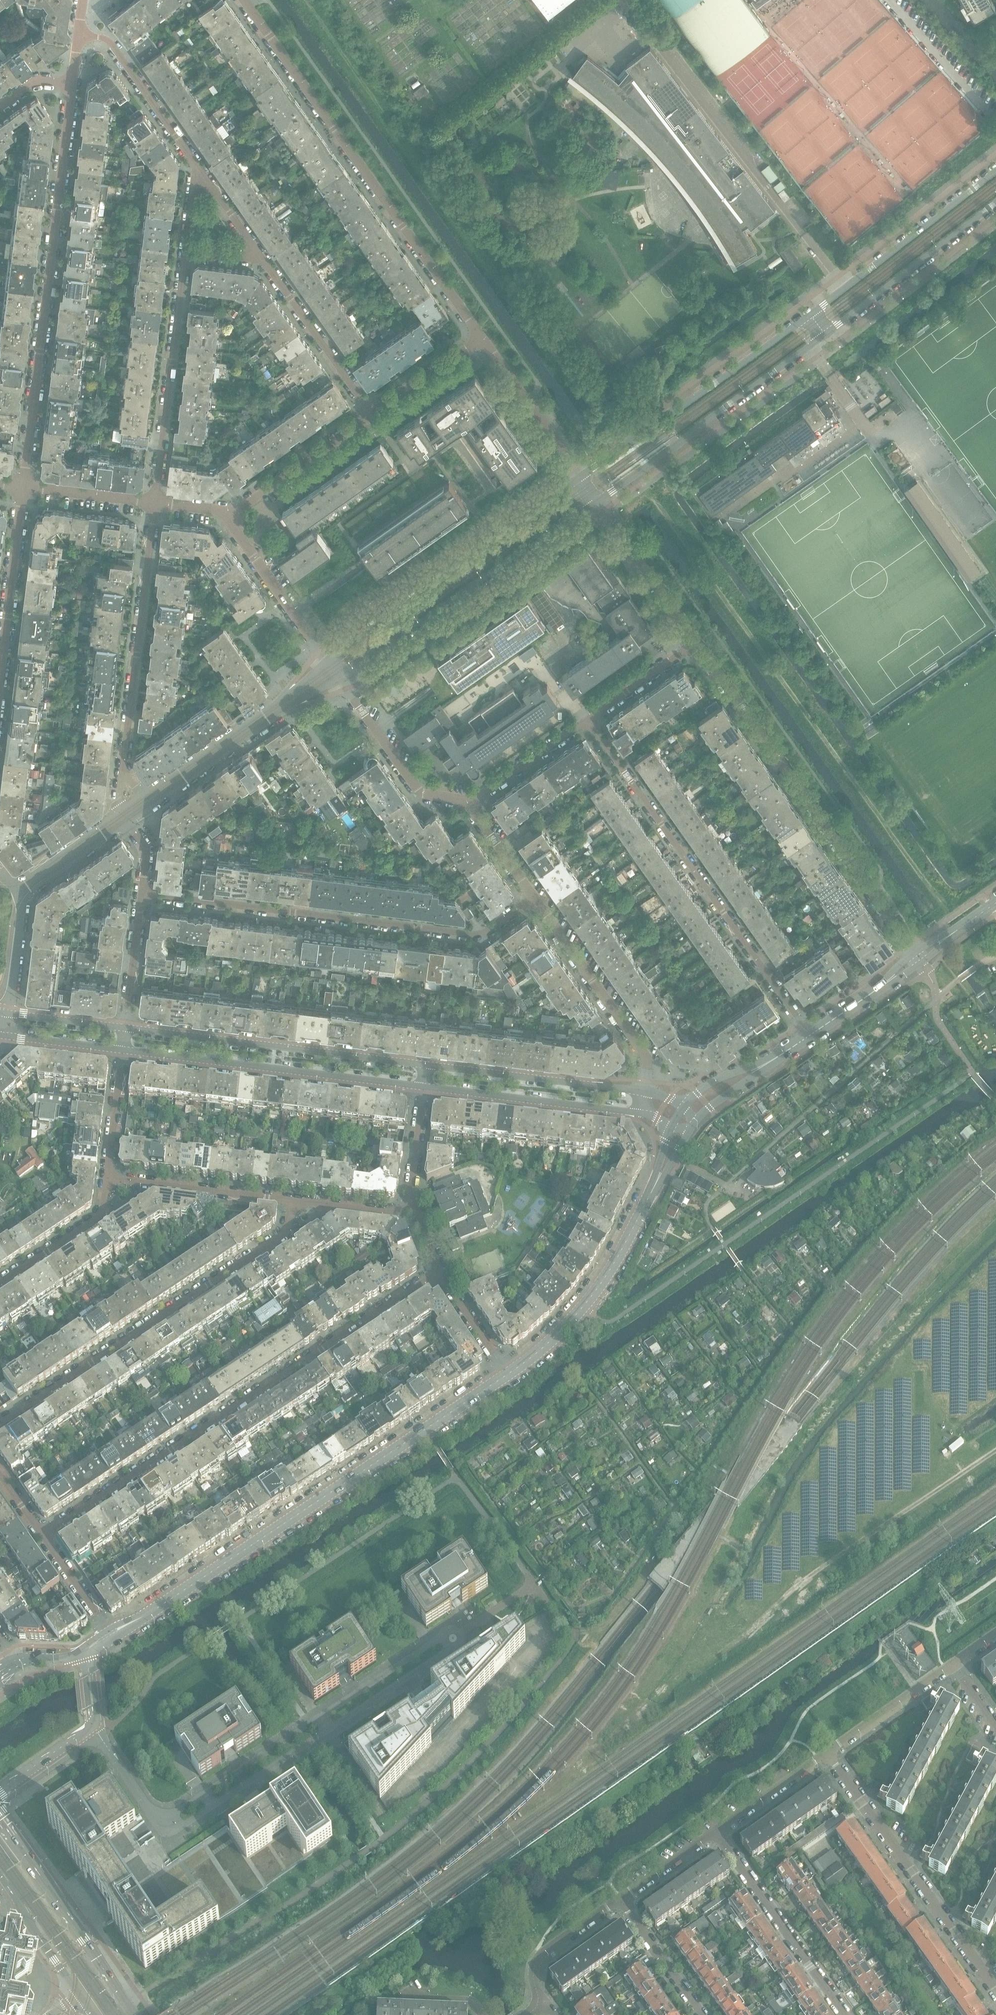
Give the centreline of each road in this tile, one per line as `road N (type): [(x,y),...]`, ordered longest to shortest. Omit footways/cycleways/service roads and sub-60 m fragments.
road 1 (unclassified): [(127,2005),(384,1838),(505,1724),(576,1634)]
road 2 (residential): [(438,1273),(42,1536)]
road 3 (tertiary): [(145,1615),(507,1375)]
road 4 (residential): [(480,338),(244,0)]
road 5 (residential): [(535,898),(477,935),(142,895)]
road 6 (residential): [(24,487),(72,85)]
road 7 (residential): [(918,959),(696,643)]
road 8 (residential): [(811,1034),(588,720)]
road 9 (residential): [(0,1424),(283,1235),(294,1201)]
road 10 (residential): [(160,1823),(178,1828),(457,1647)]
road 11 (residential): [(443,1634),(160,1823)]
road 12 (residential): [(333,669),(357,667),(385,650),(598,501)]
road 13 (residential): [(581,476),(372,628),(333,669)]
road 14 (residential): [(427,1067),(126,1029)]
road 15 (residential): [(124,1050),(425,1087)]
road 16 (residential): [(995,1991),(828,1751)]
road 17 (residential): [(598,501),(824,336)]
road 18 (residential): [(809,315),(581,476)]
road 19 (residential): [(155,503),(123,765)]
road 20 (residential): [(186,253),(155,503)]
road 21 (tertiary): [(507,1375),(583,1307),(653,1190)]
road 22 (residential): [(995,172),(809,315)]
road 23 (residential): [(333,669),(144,804)]
road 24 (residential): [(641,1092),(647,1058),(535,898)]
road 25 (secondary): [(127,2005),(0,1820)]
road 26 (residential): [(716,1831),(845,2014)]
road 27 (residential): [(425,1087),(642,1115)]
road 28 (residential): [(824,336),(995,203)]
road 29 (residential): [(641,1092),(427,1067)]
road 30 (residential): [(258,253),(373,415)]
road 31 (residential): [(466,801),(422,793),(333,669)]
road 32 (residential): [(79,36),(111,44),(203,172)]
road 33 (residential): [(333,669),(225,512)]
road 34 (residential): [(0,674),(24,487)]
road 35 (residential): [(108,1178),(294,1201)]
road 36 (residential): [(225,512),(373,415)]
road 37 (residential): [(696,643),(598,501)]
road 38 (residential): [(581,476),(480,338)]
road 39 (residential): [(0,1283),(96,1220),(108,1178)]
road 40 (residential): [(828,1751),(954,1663)]
road 41 (residential): [(588,720),(466,801)]
road 42 (residential): [(538,2001),(533,1976),(542,1952),(619,1899)]
road 43 (residential): [(701,2014),(619,1899)]
road 44 (secondary): [(0,1877),(78,1992)]
road 45 (residential): [(716,1831),(828,1751)]
road 46 (residential): [(142,895),(126,1029)]
road 47 (residential): [(696,643),(588,720)]
road 48 (residential): [(24,487),(155,503)]
road 49 (residential): [(373,415),(480,338)]
road 50 (tertiary): [(811,1034),(918,959)]
road 51 (residential): [(124,1050),(108,1178)]
road 52 (residential): [(6,1014),(22,889)]
road 53 (residential): [(123,818),(22,889)]
road 54 (residential): [(507,1375),(438,1273)]
road 55 (residential): [(294,1201),(395,1212),(412,1199)]
road 56 (residential): [(3,1035),(124,1050)]
road 57 (residential): [(126,1029),(6,1014)]

